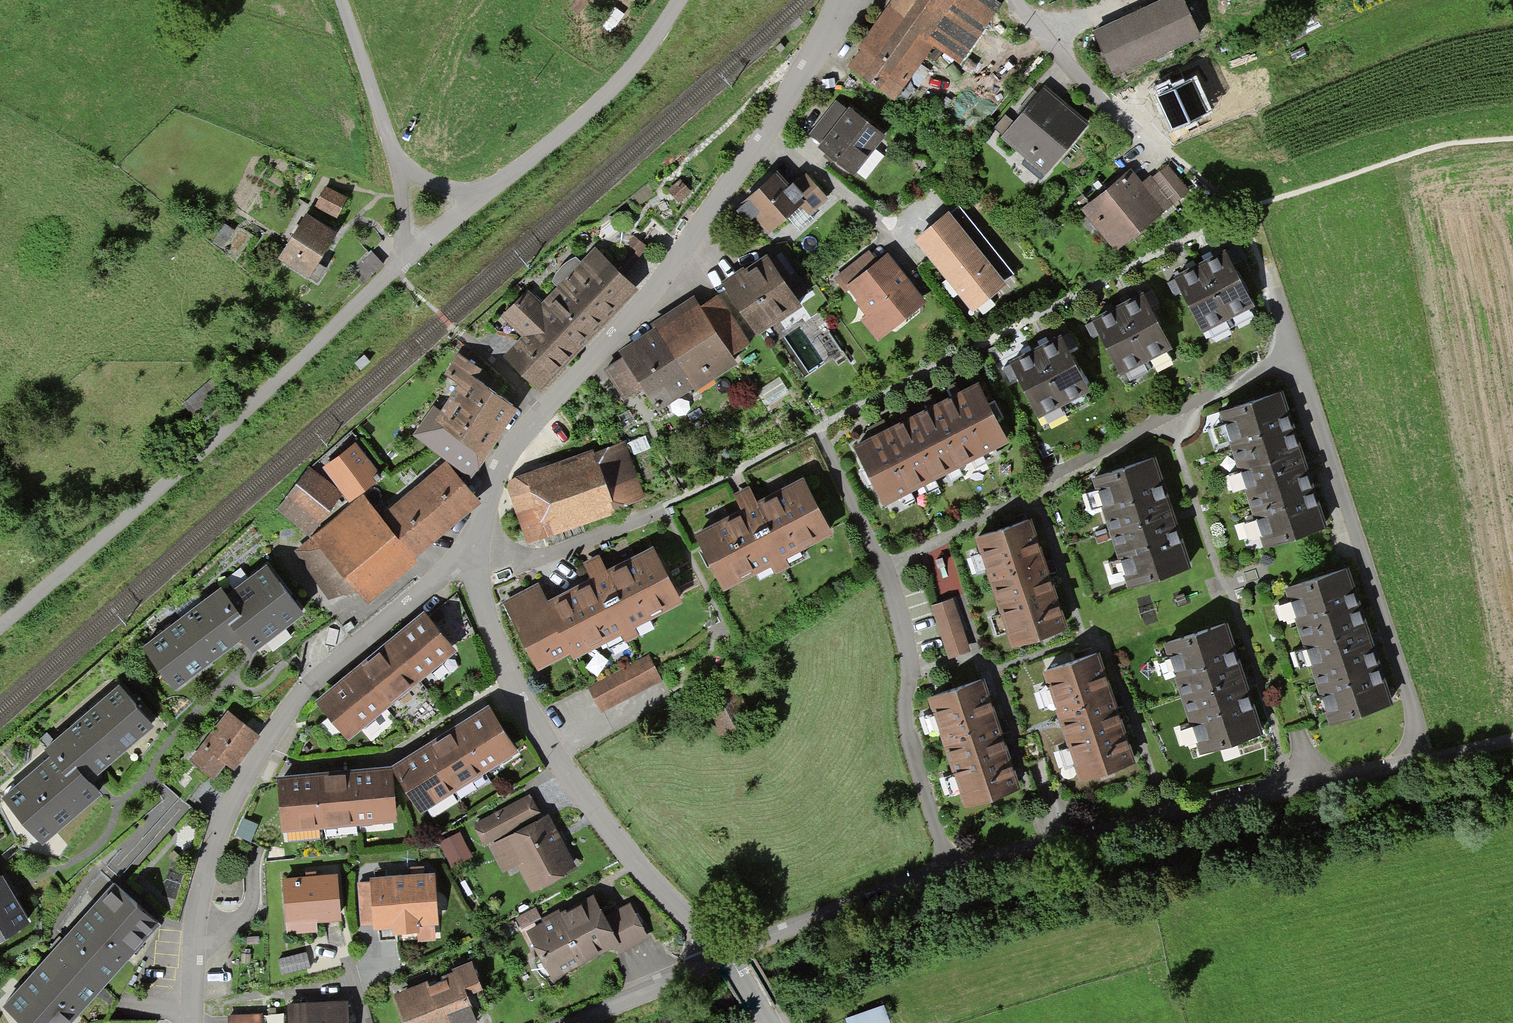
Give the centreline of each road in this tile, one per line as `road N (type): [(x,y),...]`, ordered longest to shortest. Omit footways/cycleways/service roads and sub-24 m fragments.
road 1 (unclassified): [(723,956),(946,868),(1512,738)]
road 2 (residential): [(842,0),(678,257),(517,438),(491,487),(473,561)]
road 3 (residential): [(473,561),(446,568),(309,680),(262,740),(216,819),(192,910),(186,1022)]
road 4 (unclassified): [(0,623),(405,258)]
road 5 (residential): [(473,561),(515,692),(638,868),(723,956)]
road 6 (unclassified): [(479,198),(617,84),(679,0)]
road 7 (track): [(1097,97),(1241,211)]
road 8 (residential): [(340,0),(400,170)]
road 9 (residential): [(566,1022),(723,956)]

